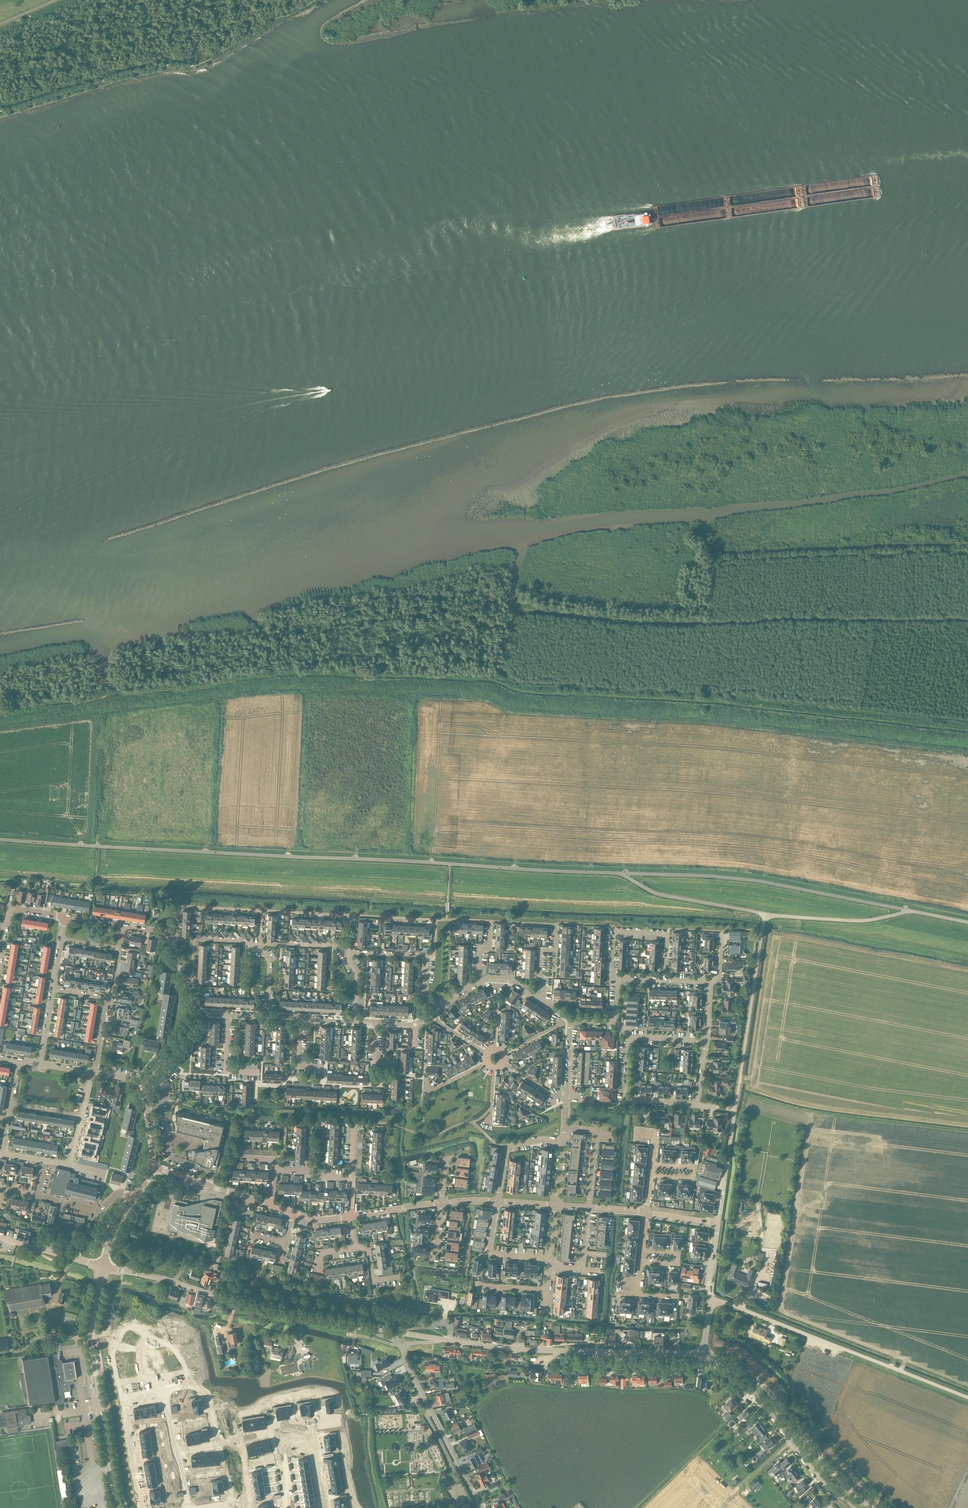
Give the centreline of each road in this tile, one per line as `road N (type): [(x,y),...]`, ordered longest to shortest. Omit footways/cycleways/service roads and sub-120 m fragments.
road 1 (unclassified): [(967,1397),(710,1300)]
road 2 (tertiary): [(367,1327),(103,1267)]
road 3 (residential): [(140,1507),(122,1402),(164,1394),(190,1507)]
road 4 (tertiary): [(702,1354),(439,1339)]
road 5 (tertiary): [(115,1507),(90,1341),(103,1267)]
road 6 (tertiary): [(870,1507),(757,1381),(702,1354)]
road 7 (residential): [(854,1507),(816,1475),(751,1390),(702,1354)]
road 8 (track): [(967,955),(765,918)]
road 9 (unclassified): [(481,1507),(402,1343)]
road 10 (unclassified): [(718,1224),(735,1109),(697,1104)]
road 11 (residential): [(665,980),(667,934),(613,931),(617,977)]
road 12 (residential): [(697,1104),(624,1100),(628,1036)]
road 13 (residential): [(348,915),(435,920),(434,953),(427,955)]

